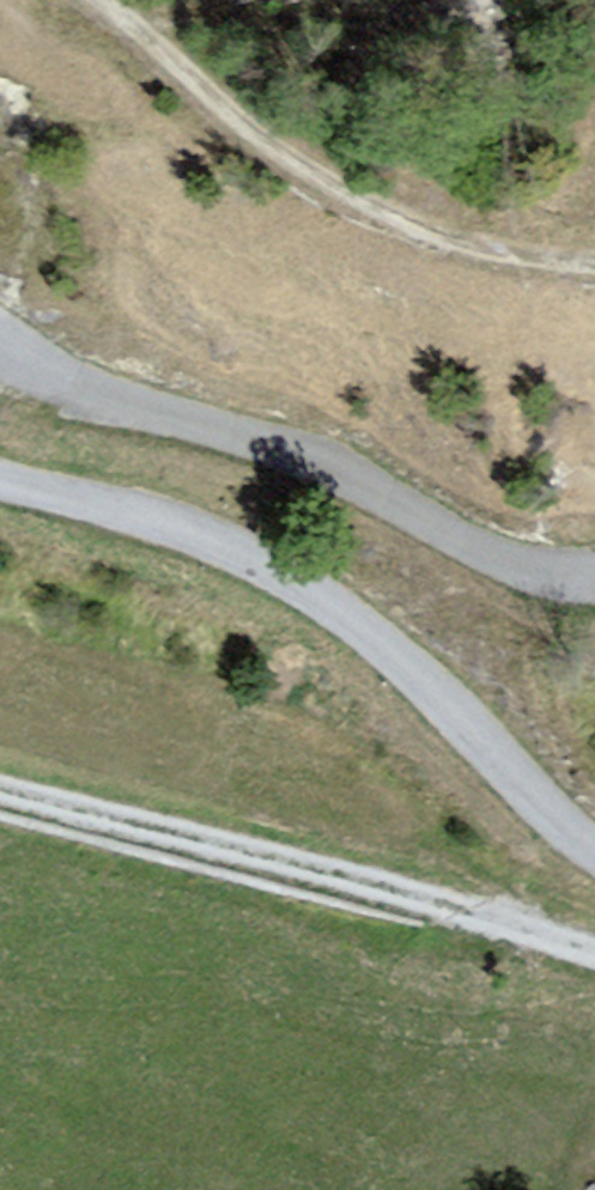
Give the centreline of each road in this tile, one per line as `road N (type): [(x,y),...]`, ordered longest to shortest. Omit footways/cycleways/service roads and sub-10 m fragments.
road 1 (unclassified): [(594,853),(541,808),(405,663),(268,566),(146,518),(0,480)]
road 2 (unclassified): [(0,352),(155,413),(285,444),(491,547),(594,574)]
road 3 (track): [(594,947),(0,789)]
road 4 (track): [(329,1066),(594,1003)]

